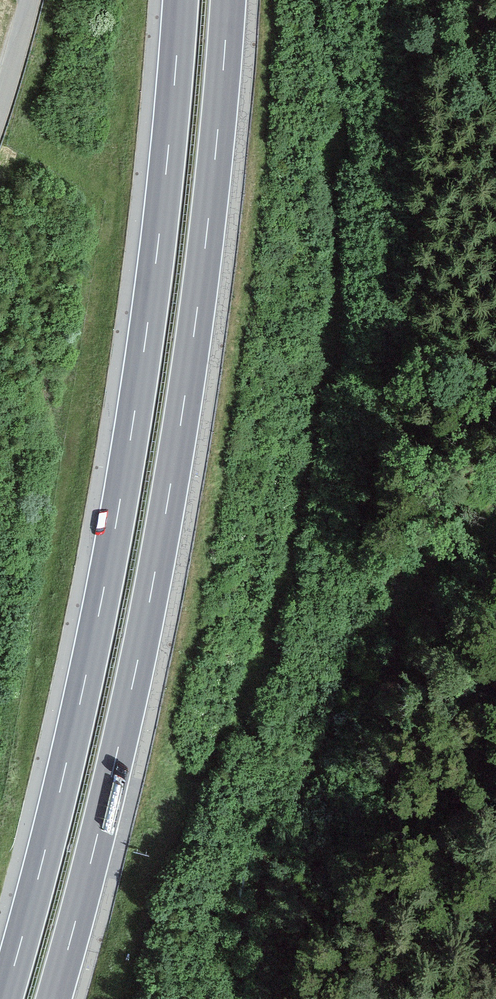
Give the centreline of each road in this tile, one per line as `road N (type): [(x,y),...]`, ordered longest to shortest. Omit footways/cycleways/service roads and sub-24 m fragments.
road 1 (motorway): [(179,0),(135,417),(67,764),(6,998)]
road 2 (motorway): [(54,998),(152,597),(180,425),(225,0)]
road 3 (track): [(495,511),(413,576),(301,582)]

